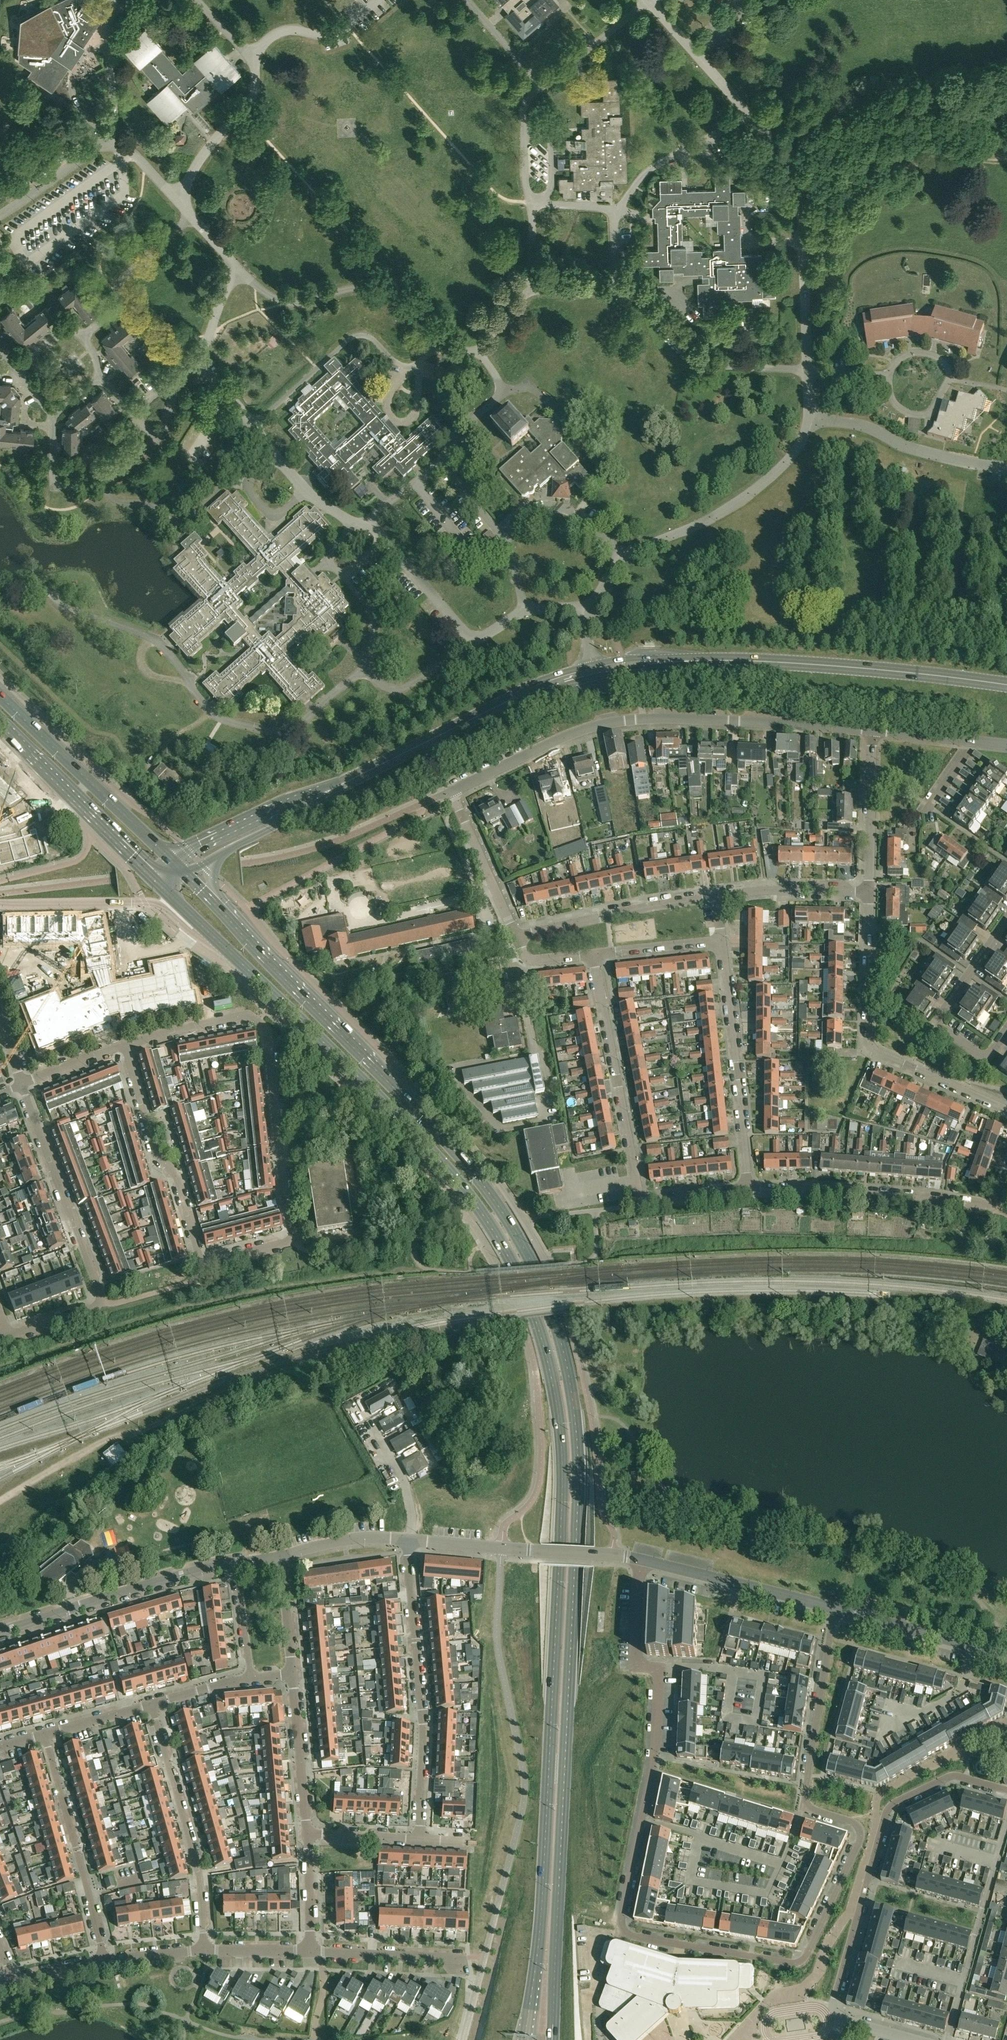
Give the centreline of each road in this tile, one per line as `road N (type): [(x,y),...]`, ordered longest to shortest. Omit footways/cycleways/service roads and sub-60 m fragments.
road 1 (primary): [(551,2039),(577,1500),(569,1376),(555,1321),(529,1249),(464,1154),(187,876)]
road 2 (primary): [(227,950),(467,1196),(507,1260),(549,1368),(562,1471),(542,1912),(524,2039)]
road 3 (residential): [(834,1608),(803,1805),(861,1832),(803,1961),(618,1932),(654,1756),(658,1666),(633,1665),(641,1558)]
road 4 (residential): [(513,932),(452,791),(560,738),(630,721),(872,730)]
road 5 (residential): [(124,1044),(154,1150),(175,1174),(204,1262),(292,1240),(267,1030),(248,1015)]
road 6 (residential): [(52,592),(59,605),(152,637),(211,712),(250,727),(297,725),(363,670)]
road 7 (residential): [(838,2019),(889,1806),(955,1774),(1006,1789)]
road 8 (tertiary): [(1006,684),(805,664),(676,661)]
road 9 (residential): [(9,1338),(91,1311),(100,1296),(22,1084)]
road 10 (residential): [(1006,1111),(872,1048),(869,891)]
road 11 (residential): [(421,1839),(408,1539)]
road 12 (unclassified): [(279,1556),(182,1575),(0,1632)]
road 13 (residential): [(747,1190),(812,1188),(987,1207),(998,1201),(1006,1176)]
road 14 (residential): [(206,1951),(199,1874),(158,1702)]
road 15 (residential): [(642,1202),(599,960)]
road 16 (residential): [(747,1190),(725,948)]
road 17 (unclassified): [(0,903),(154,902),(227,950)]
road 18 (primary): [(172,860),(0,692)]
road 19 (tertiary): [(391,761),(172,860)]
road 20 (residential): [(626,554),(752,492),(794,454),(810,417)]
road 21 (tertiary): [(187,876),(391,761)]
road 22 (residential): [(106,1958),(47,1734)]
road 23 (primary): [(0,717),(159,885)]
road 24 (residential): [(1006,1820),(949,2039)]
road 25 (residential): [(431,326),(406,296),(378,287),(282,302),(235,264)]
road 26 (residential): [(1006,1026),(984,1057),(934,1022),(1006,918)]
road 27 (residential): [(254,424),(229,449),(217,494),(185,521),(174,523),(153,505),(116,501),(103,485)]
road 28 (residential): [(513,932),(723,897)]
road 29 (track): [(801,191),(866,190),(923,163),(1006,149)]
road 30 (residential): [(810,417),(1006,468)]
road 31 (residential): [(254,424),(356,334),(413,365)]
road 32 (unclassified): [(641,1558),(834,1608)]
road 33 (unclassified): [(596,1554),(408,1539)]
road 34 (unclassified): [(834,1608),(1006,1655)]
road 35 (residential): [(615,210),(644,173),(752,115)]
road 36 (residential): [(175,198),(251,98),(256,73),(249,57)]
road 37 (residential): [(890,376),(902,409),(933,410),(946,364),(914,354),(897,363)]
road 38 (residential): [(81,334),(115,309),(121,281),(192,218)]
road 39 (residential): [(869,891),(872,730)]
road 40 (residential): [(307,1833),(293,1673)]
road 41 (residential): [(311,1951),(468,1958)]
road 42 (residential): [(670,326),(707,363),(808,371)]
road 43 (residential): [(501,532),(531,506),(566,508),(626,554)]
road 44 (residential): [(249,57),(277,32),(337,32),(377,0)]
road 45 (residential): [(723,897),(869,891)]
road 46 (residential): [(413,365),(388,399),(396,420),(415,412),(420,360)]
road 47 (residential): [(648,0),(542,86)]
road 48 (residential): [(363,670),(383,689),(400,690),(476,642)]
road 49 (residential): [(804,243),(754,243),(747,215),(802,207)]
road 50 (residential): [(387,542),(476,642)]
road 51 (residential): [(109,139),(0,214)]
road 52 (unclassified): [(408,1539),(360,1539),(279,1556)]
road 53 (residential): [(808,371),(804,243)]
road 54 (residential): [(124,1044),(248,1015)]
road 55 (residential): [(599,960),(725,948)]
road 56 (residential): [(110,44),(81,63),(72,88),(109,139)]
road 57 (residential): [(277,455),(247,483),(268,512),(308,492)]
road 58 (residential): [(52,414),(54,486),(103,485)]

